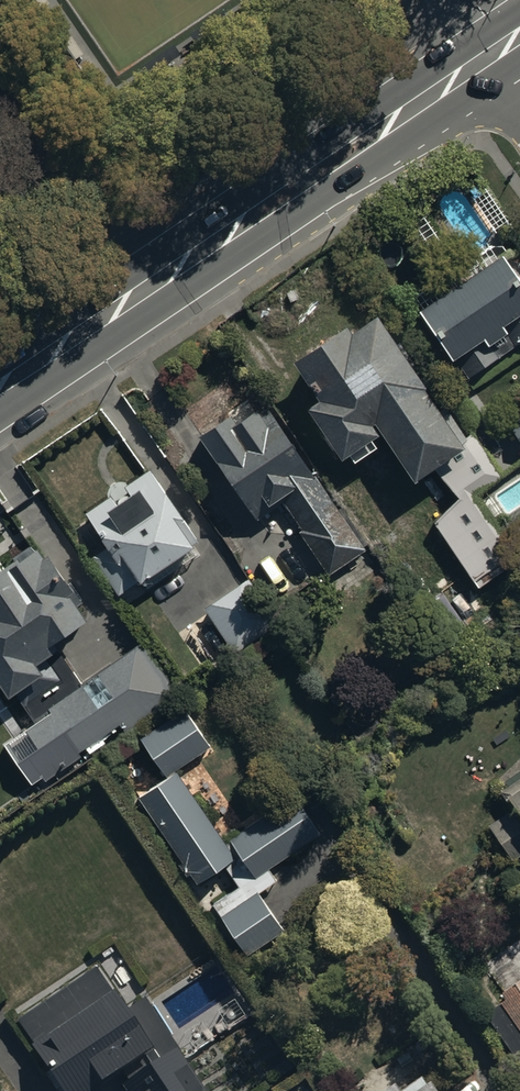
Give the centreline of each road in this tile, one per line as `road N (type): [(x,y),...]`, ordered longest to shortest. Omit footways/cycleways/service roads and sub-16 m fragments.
road 1 (secondary): [(0,387),(488,59)]

